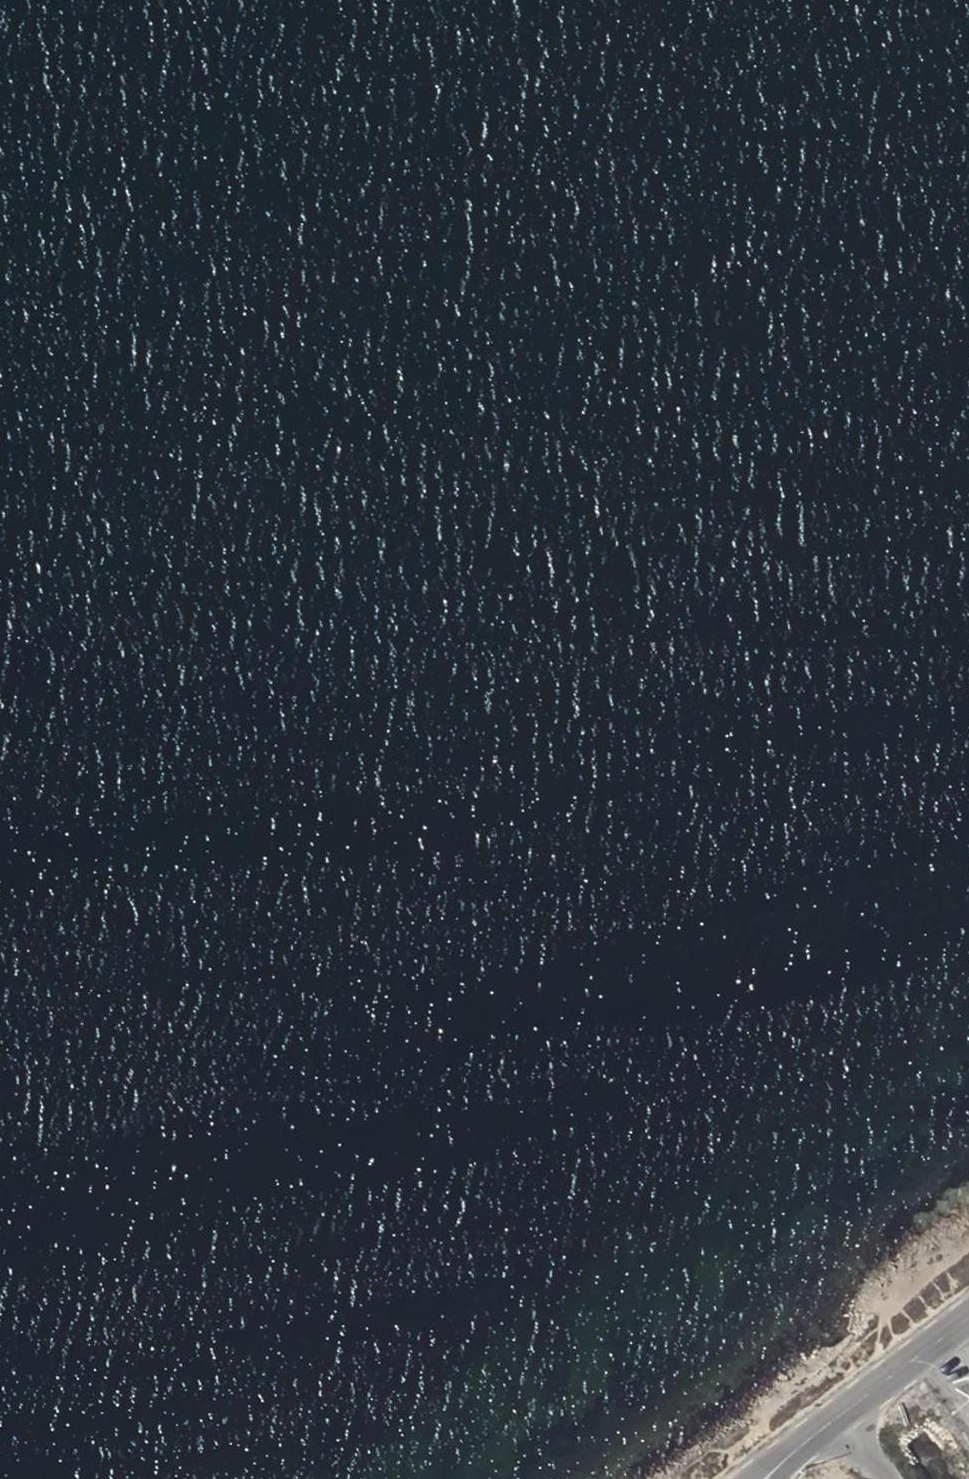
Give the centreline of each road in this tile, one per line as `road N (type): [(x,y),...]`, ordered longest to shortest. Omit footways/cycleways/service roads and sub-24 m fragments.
road 1 (unclassified): [(794,1450),(968,1317)]

